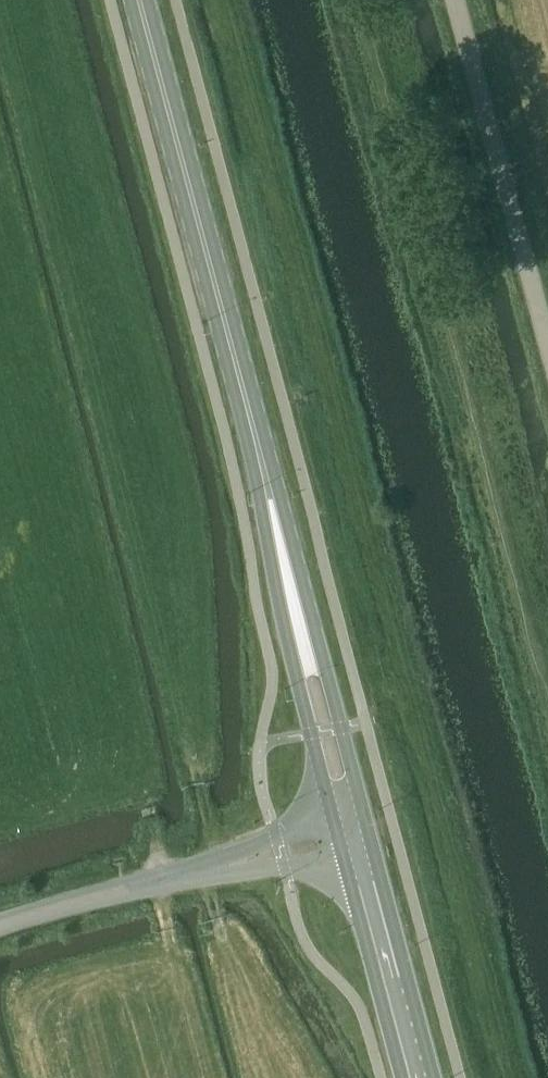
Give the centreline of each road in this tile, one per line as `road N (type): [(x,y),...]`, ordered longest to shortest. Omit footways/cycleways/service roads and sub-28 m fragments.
road 1 (primary): [(355,838),(139,0)]
road 2 (unclassified): [(0,926),(355,838)]
road 3 (unclassified): [(547,345),(457,0)]
road 4 (primary): [(425,1077),(355,838)]

